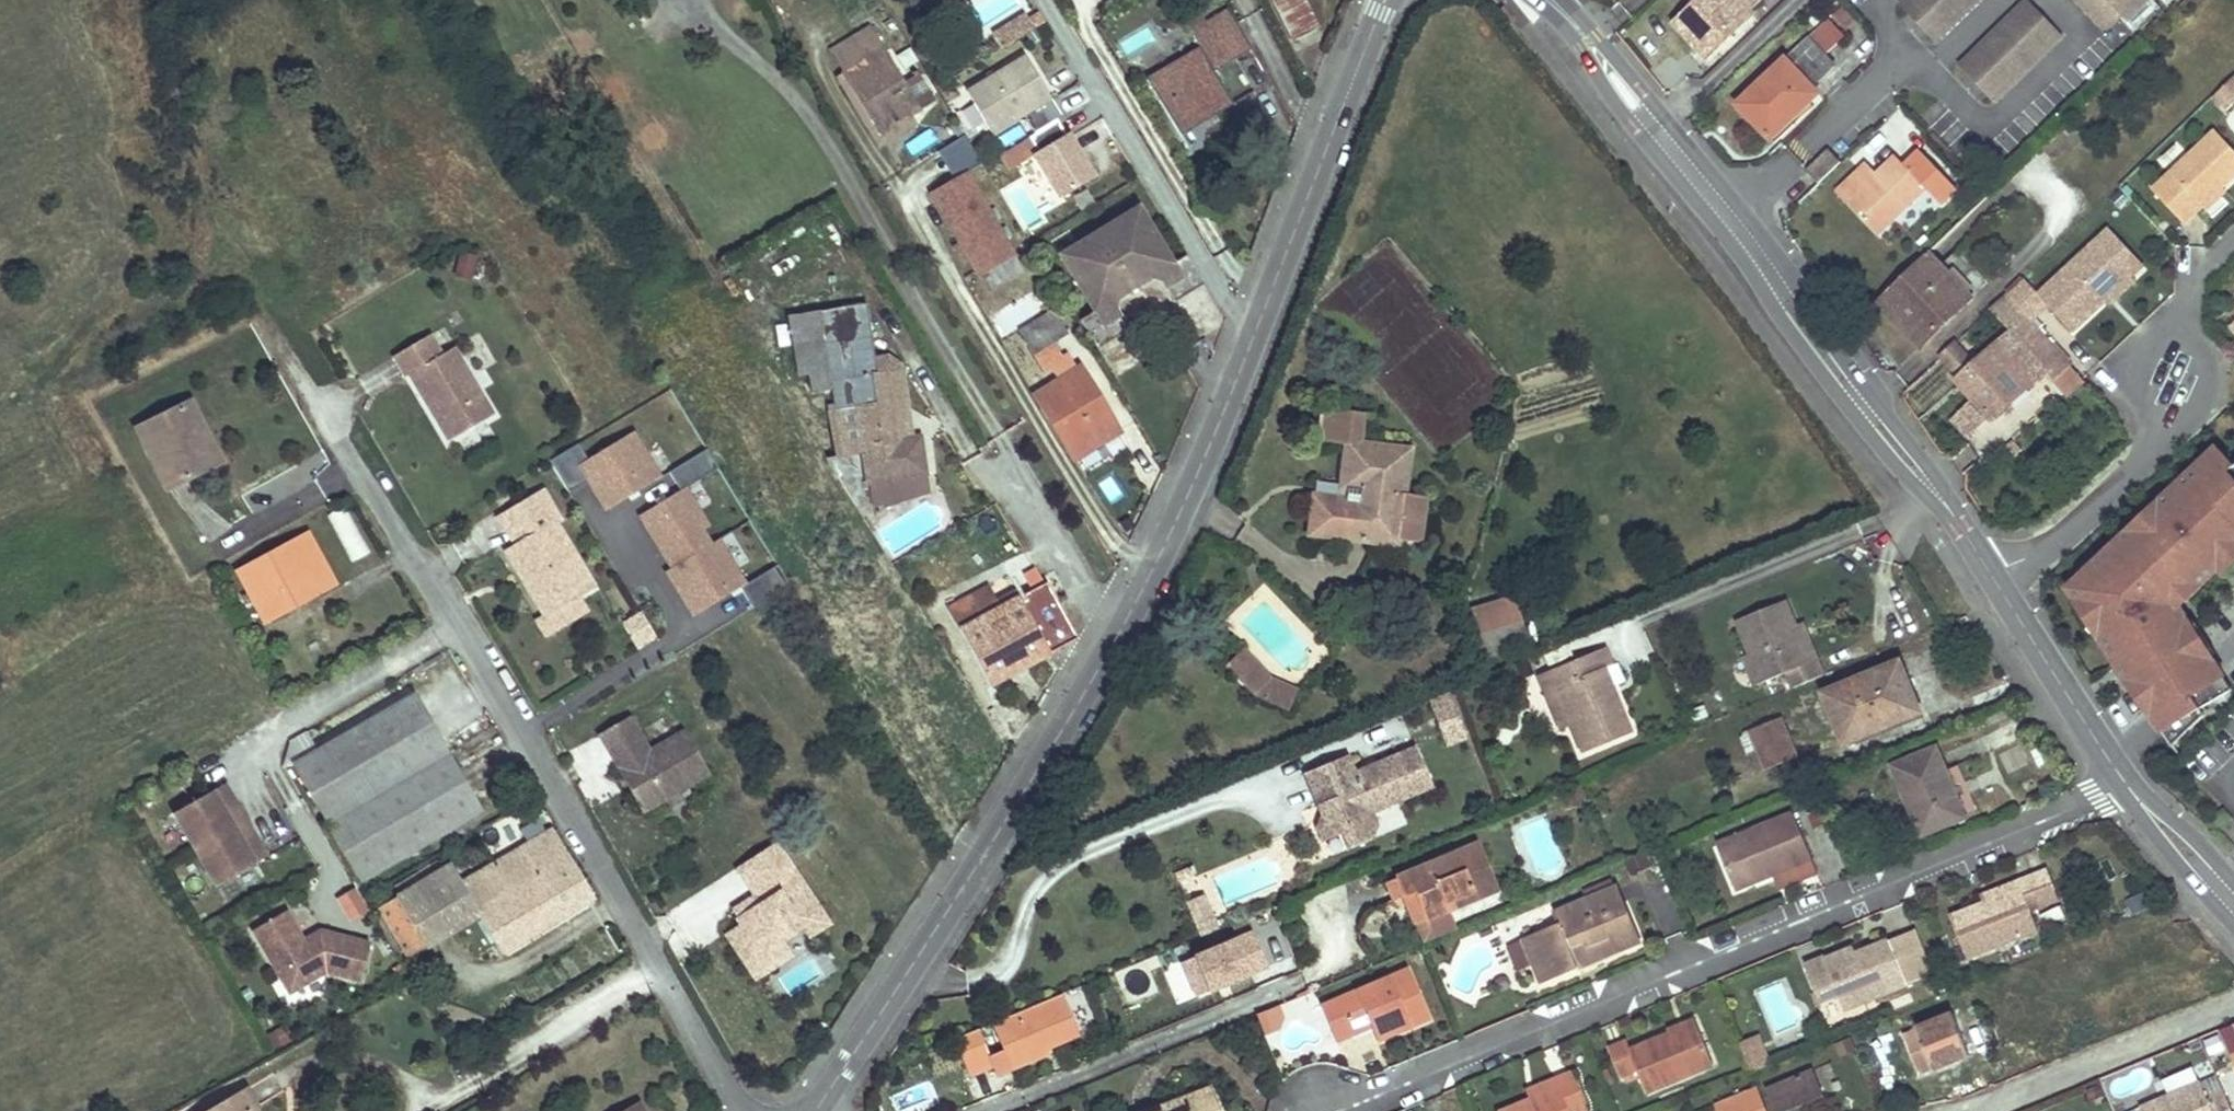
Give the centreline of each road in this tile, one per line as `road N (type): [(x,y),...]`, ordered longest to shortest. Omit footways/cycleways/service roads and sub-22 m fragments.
road 1 (residential): [(814,1110),(1033,779),(1123,626),(1191,493),(1379,12)]
road 2 (residential): [(1324,1110),(2126,782)]
road 3 (residential): [(331,420),(742,1110)]
road 4 (tertiary): [(1992,576),(1732,218),(1551,0)]
road 5 (residential): [(2233,997),(1985,1098)]
road 6 (tertiary): [(2126,782),(1992,576)]
road 7 (residential): [(1992,576),(2062,538),(2167,422)]
road 8 (tertiary): [(2233,902),(2126,782)]
road 9 (residential): [(2181,343),(2167,326),(2120,369),(2167,422)]
road 10 (residential): [(2181,343),(2188,269),(2233,227)]

